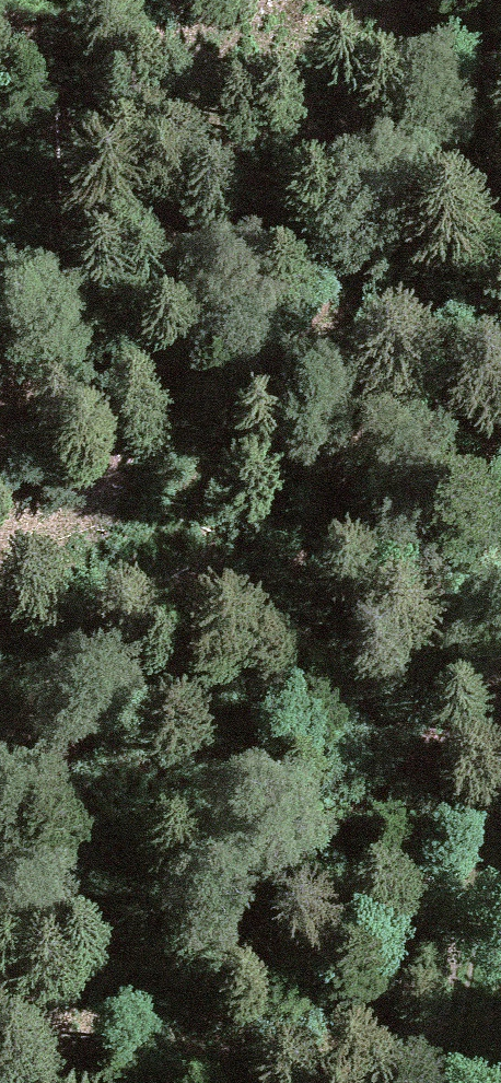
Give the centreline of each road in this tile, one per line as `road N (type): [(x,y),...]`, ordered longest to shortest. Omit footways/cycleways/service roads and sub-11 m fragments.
road 1 (track): [(351,293),(0,764)]
road 2 (track): [(500,814),(445,1082)]
road 3 (track): [(351,293),(449,155),(500,65)]

